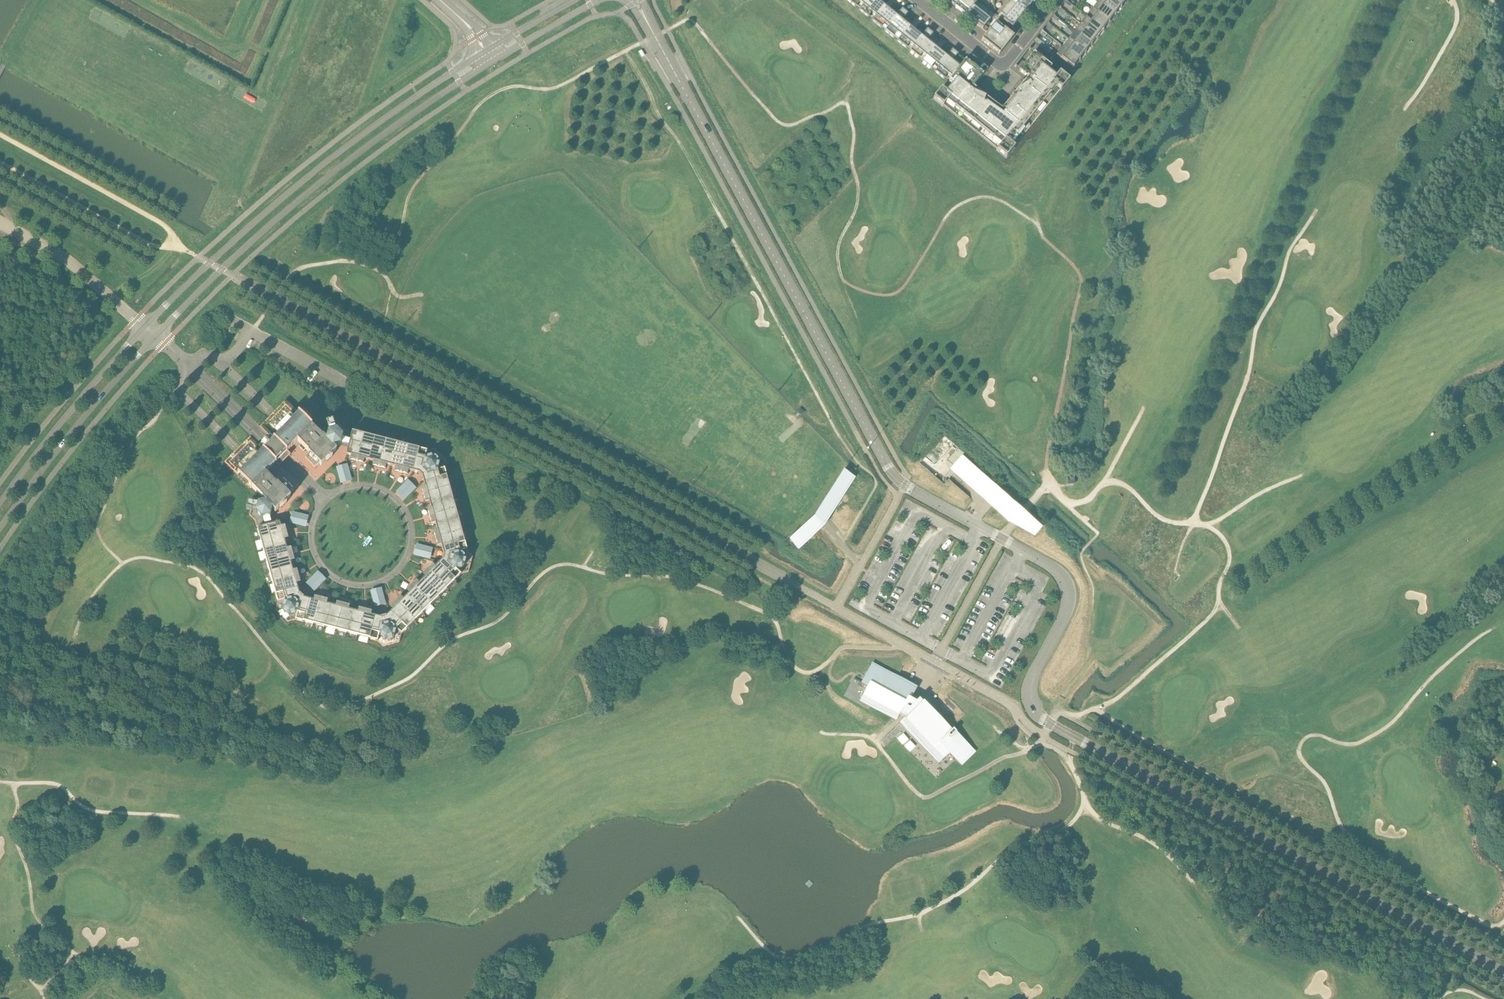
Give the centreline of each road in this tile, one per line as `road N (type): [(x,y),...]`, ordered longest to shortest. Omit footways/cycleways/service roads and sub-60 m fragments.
road 1 (unclassified): [(1503,972),(1041,717),(1031,683),(1067,616),(1066,581),(891,475),(656,40)]
road 2 (tertiary): [(479,56),(327,162),(144,325)]
road 3 (tertiary): [(156,335),(338,170),(484,67)]
road 4 (residential): [(327,499),(314,519),(321,565),(339,580),(385,578),(410,540),(406,516),(371,487),(347,488)]
road 5 (tertiary): [(0,528),(156,335)]
road 6 (residential): [(156,335),(327,499)]
road 7 (tertiary): [(144,325),(0,502)]
road 8 (residential): [(1056,0),(1000,63),(918,0)]
road 9 (unclassified): [(144,325),(58,253),(0,220)]

